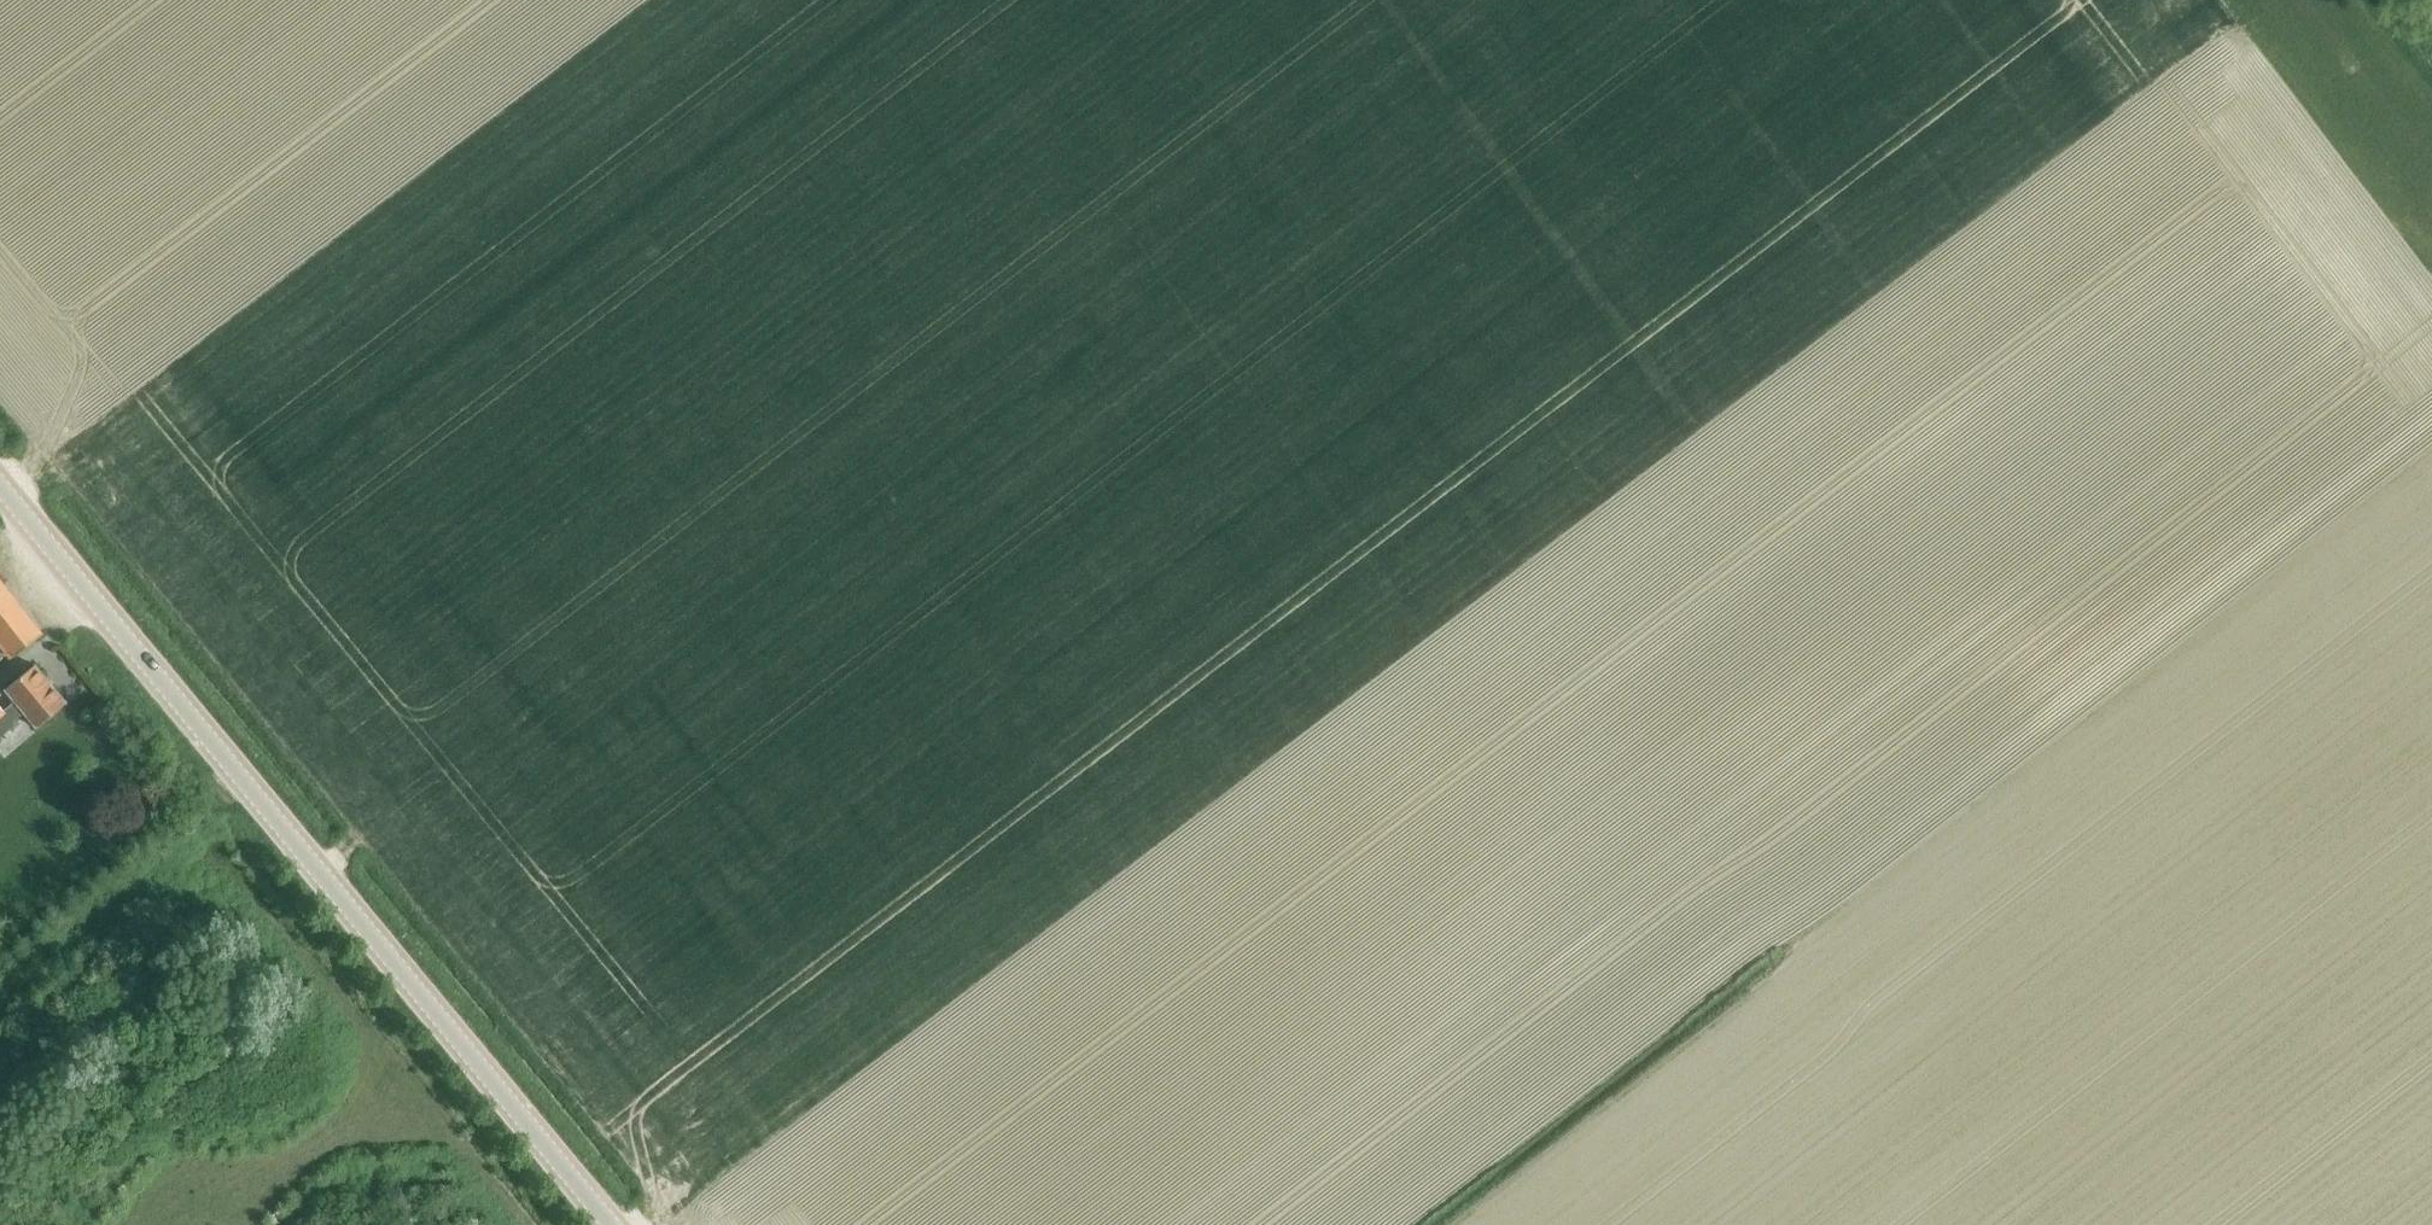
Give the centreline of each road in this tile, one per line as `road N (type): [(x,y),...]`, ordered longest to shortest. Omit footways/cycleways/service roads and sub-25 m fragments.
road 1 (tertiary): [(608,1224),(0,488)]

